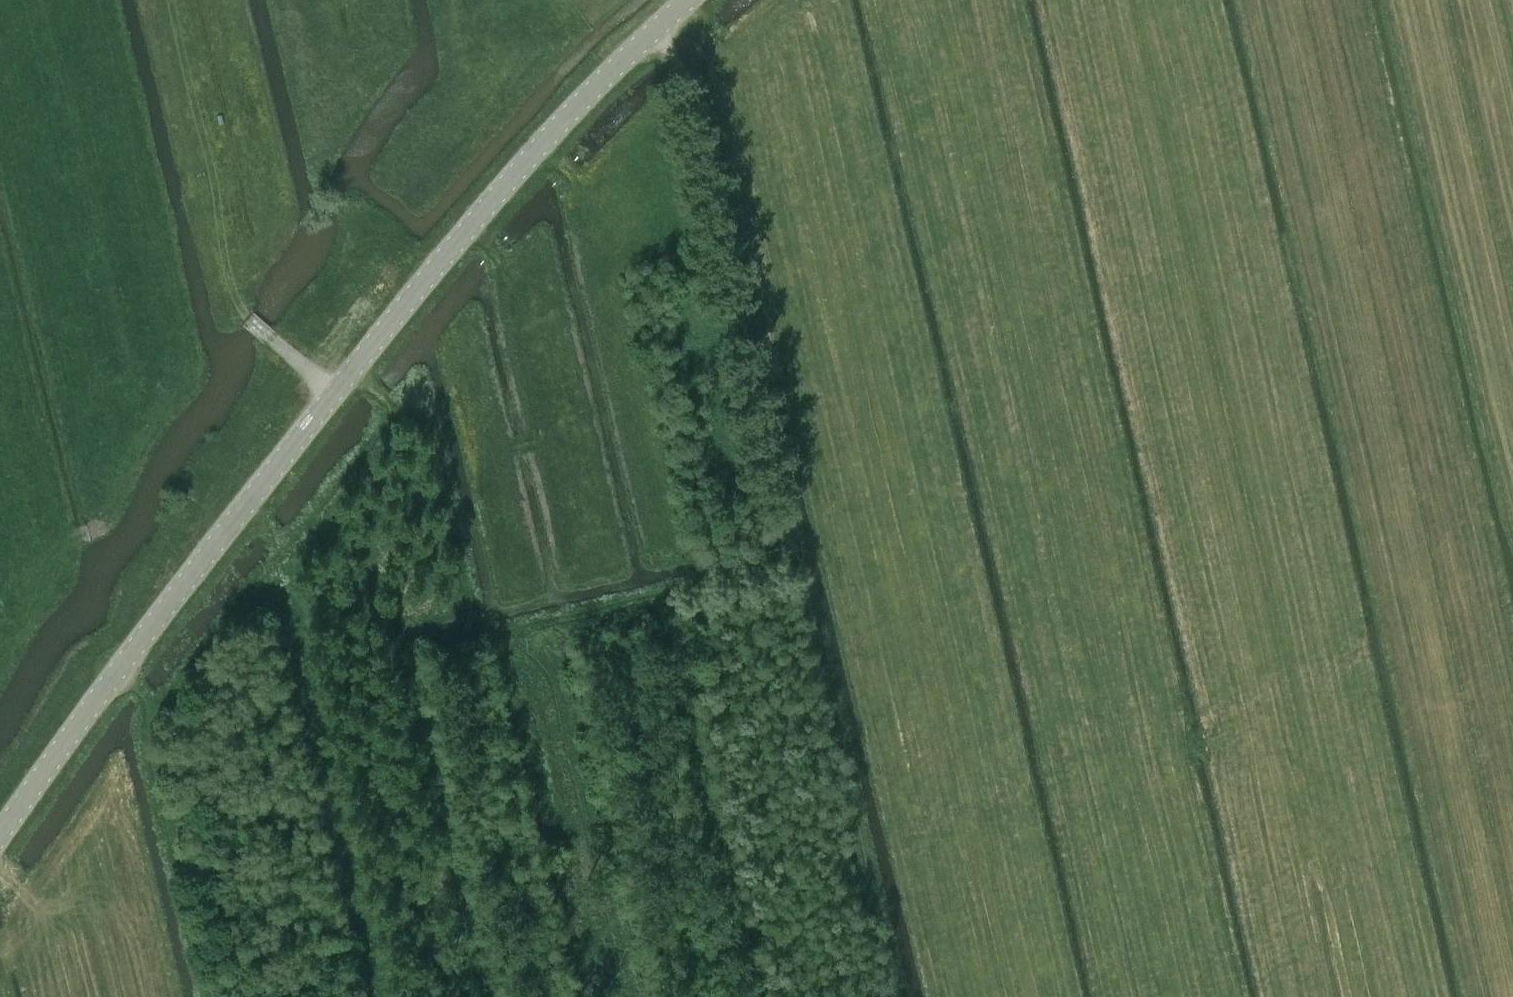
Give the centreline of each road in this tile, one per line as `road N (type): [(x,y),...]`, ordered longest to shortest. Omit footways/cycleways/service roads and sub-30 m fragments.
road 1 (unclassified): [(0,842),(119,670),(390,318),(582,102),(688,0)]

